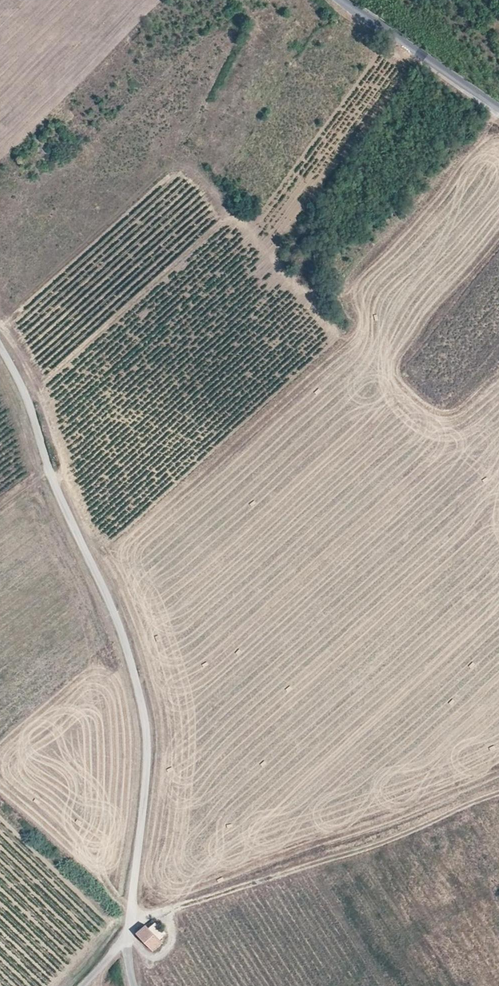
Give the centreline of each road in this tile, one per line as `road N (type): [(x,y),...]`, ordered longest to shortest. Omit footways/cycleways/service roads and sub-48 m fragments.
road 1 (unclassified): [(129,928),(144,787),(143,712),(120,627),(0,348)]
road 2 (track): [(129,928),(214,888),(396,834),(498,791)]
road 3 (unclassified): [(498,109),(340,0)]

